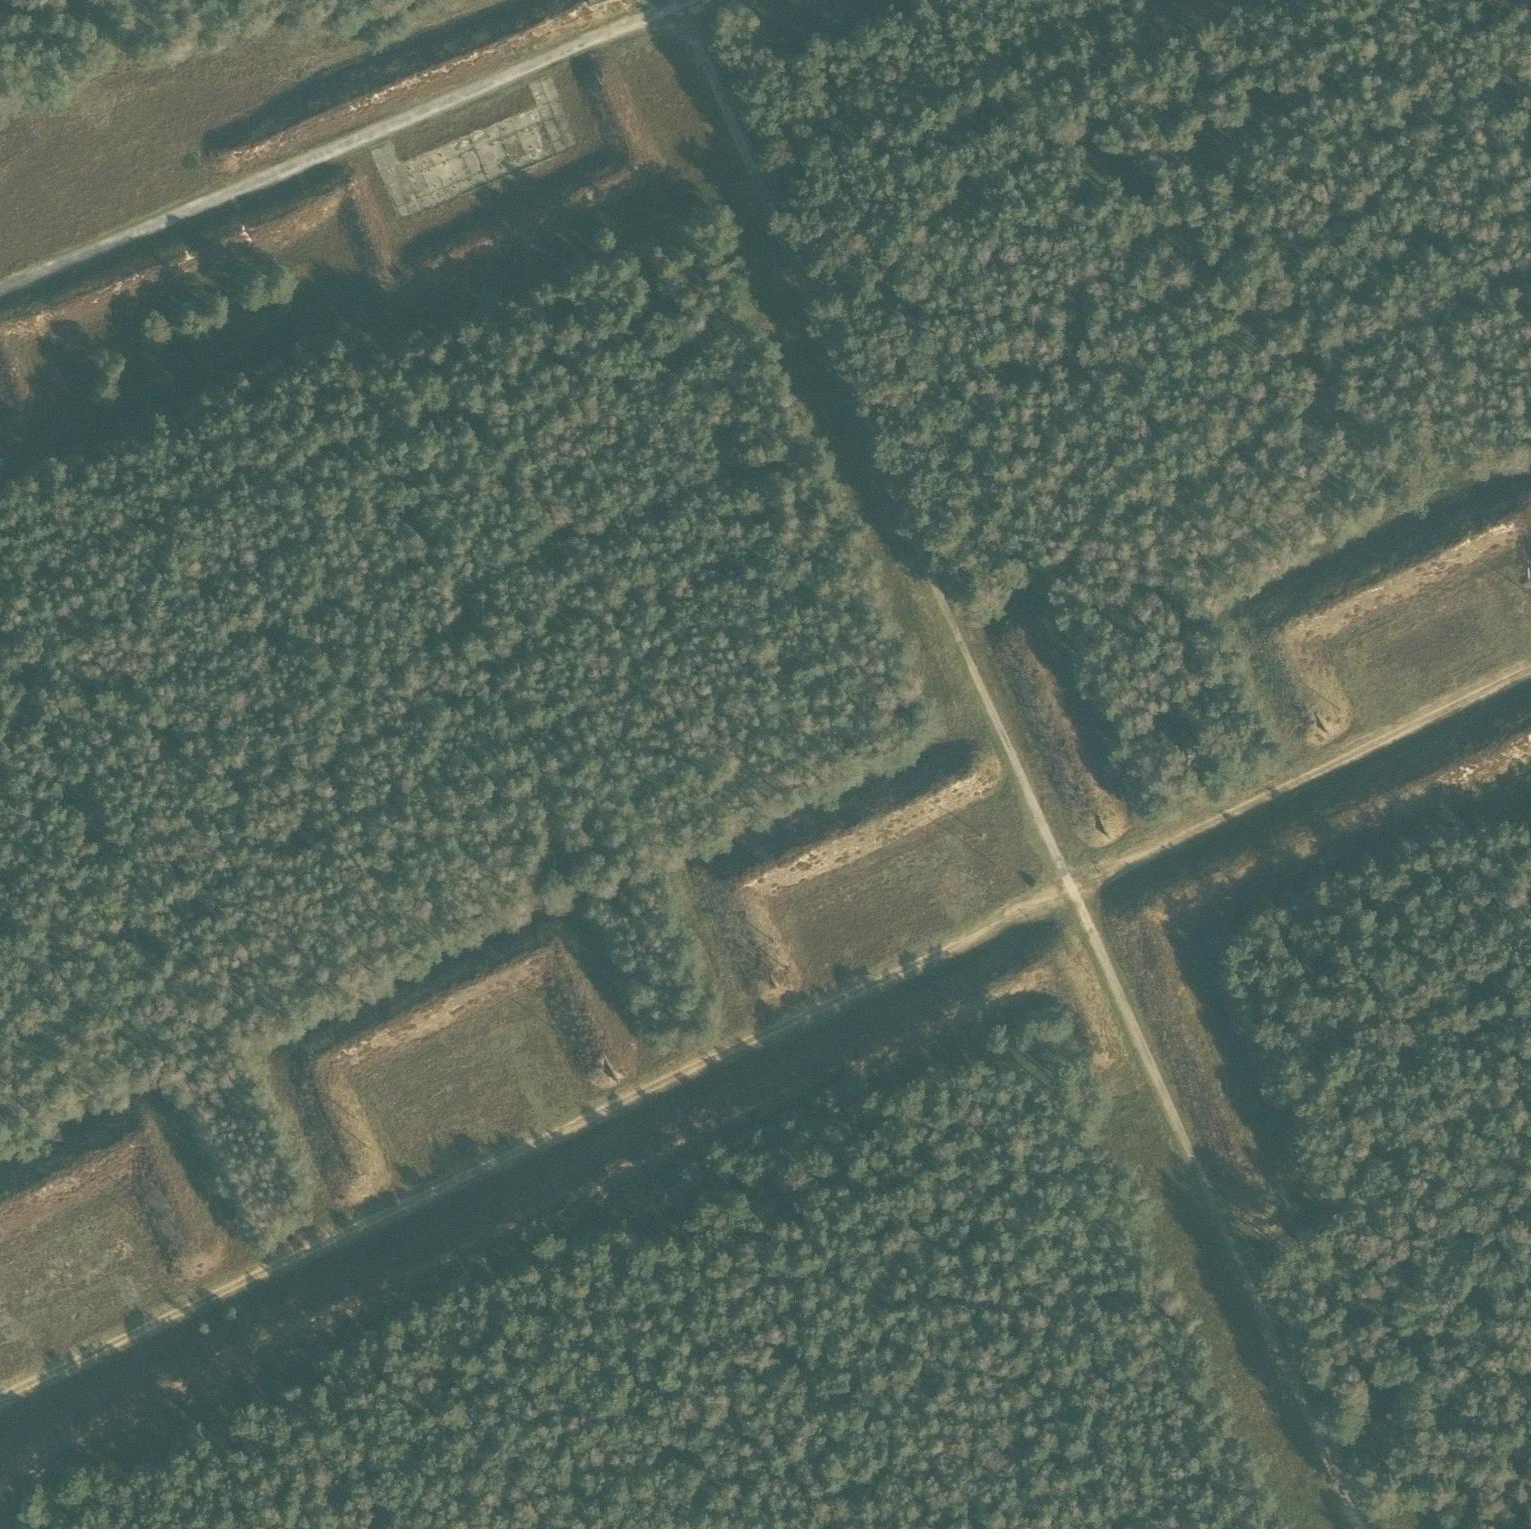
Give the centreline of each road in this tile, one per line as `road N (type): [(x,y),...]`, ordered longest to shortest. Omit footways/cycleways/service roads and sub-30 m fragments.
road 1 (track): [(682,9),(1357,1528)]
road 2 (track): [(1071,890),(0,1396)]
road 3 (track): [(0,291),(682,9)]
road 4 (track): [(1071,890),(1530,671)]

